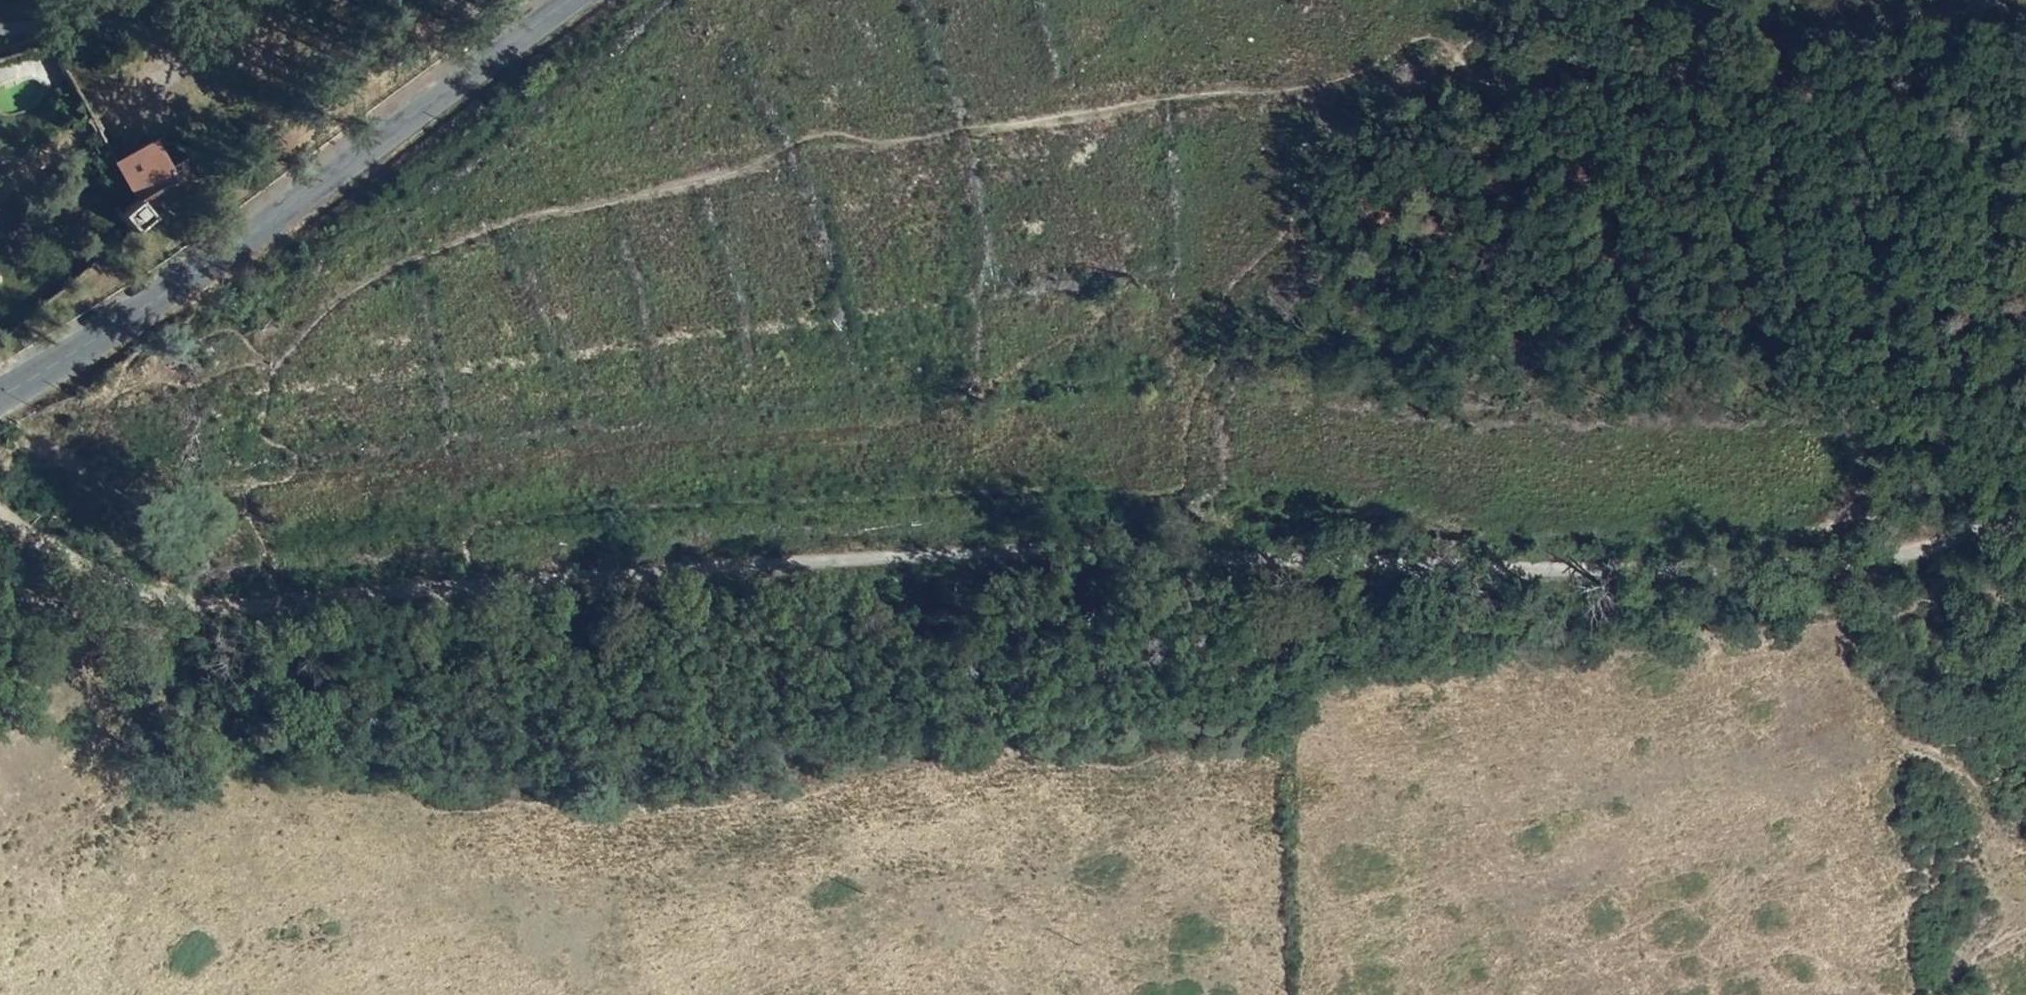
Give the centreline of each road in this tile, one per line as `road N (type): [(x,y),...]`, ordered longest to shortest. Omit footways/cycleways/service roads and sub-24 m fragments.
road 1 (track): [(17,529),(139,591),(189,608),(1349,563),(1721,576),(1925,559),(2025,525)]
road 2 (secondary): [(559,0),(123,321),(0,395)]
road 3 (track): [(2005,0),(1658,70),(1329,86)]

